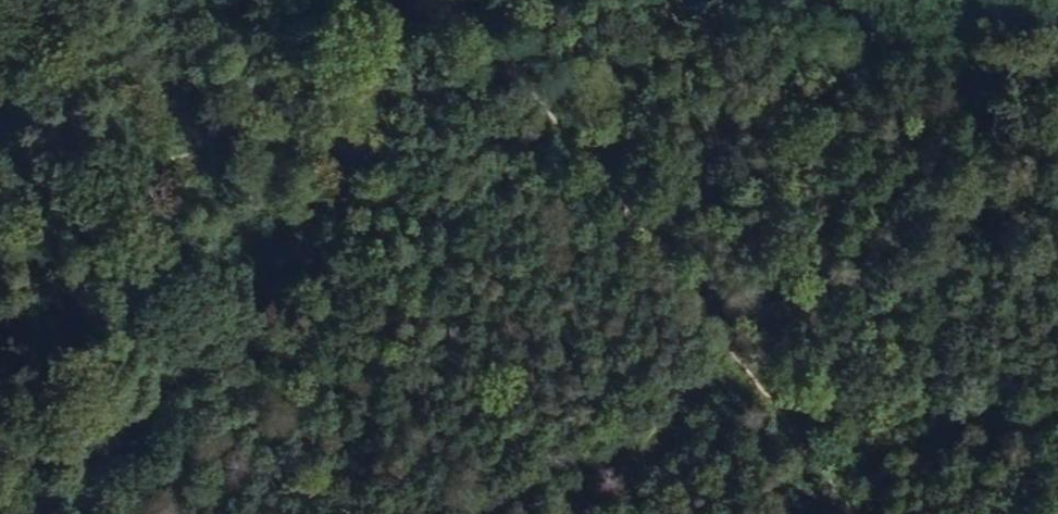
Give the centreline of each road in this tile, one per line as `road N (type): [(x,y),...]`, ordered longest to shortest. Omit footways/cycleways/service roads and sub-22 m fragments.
road 1 (track): [(358,85),(333,174),(269,282),(47,513)]
road 2 (track): [(661,262),(854,513)]

